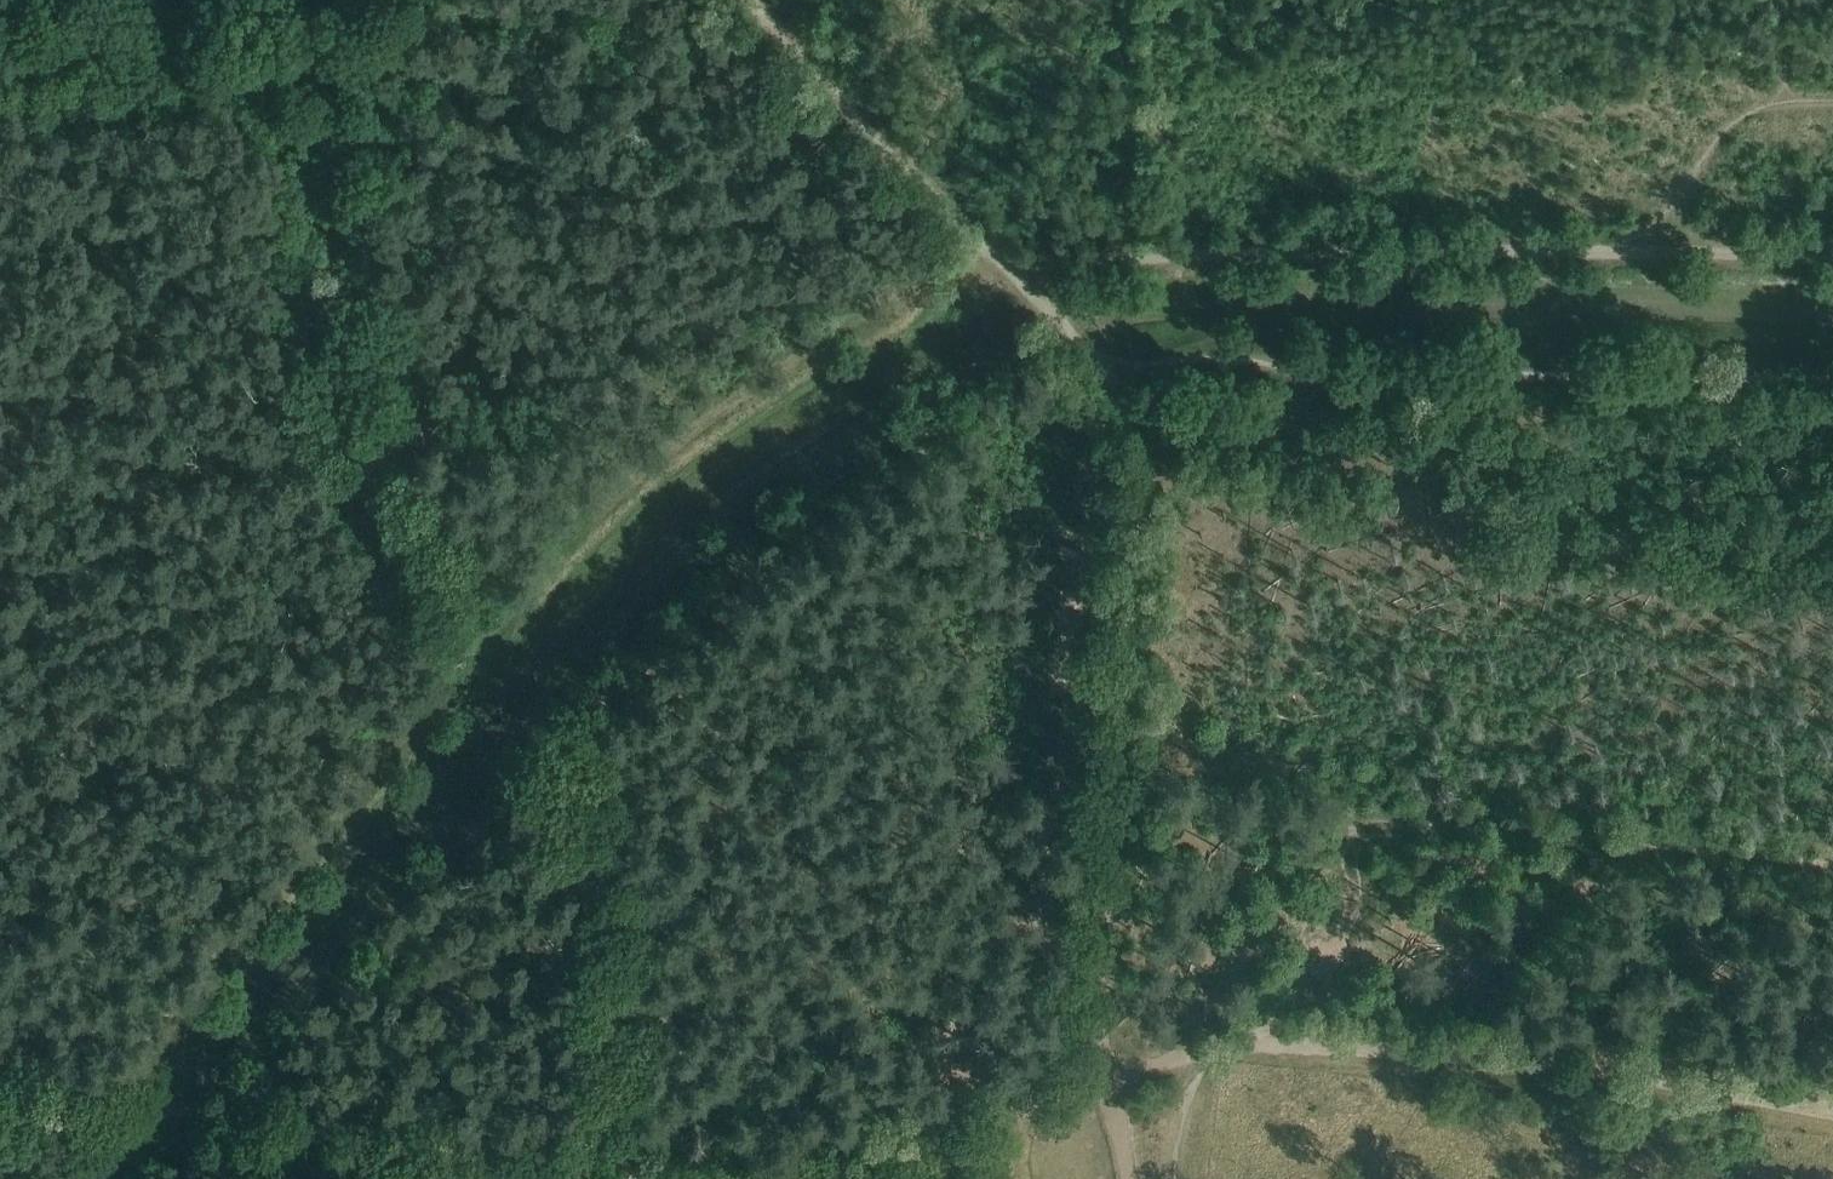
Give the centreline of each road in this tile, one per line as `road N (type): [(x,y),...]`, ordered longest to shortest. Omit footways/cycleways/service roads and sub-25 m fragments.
road 1 (track): [(1832,115),(1791,150),(1792,258)]

